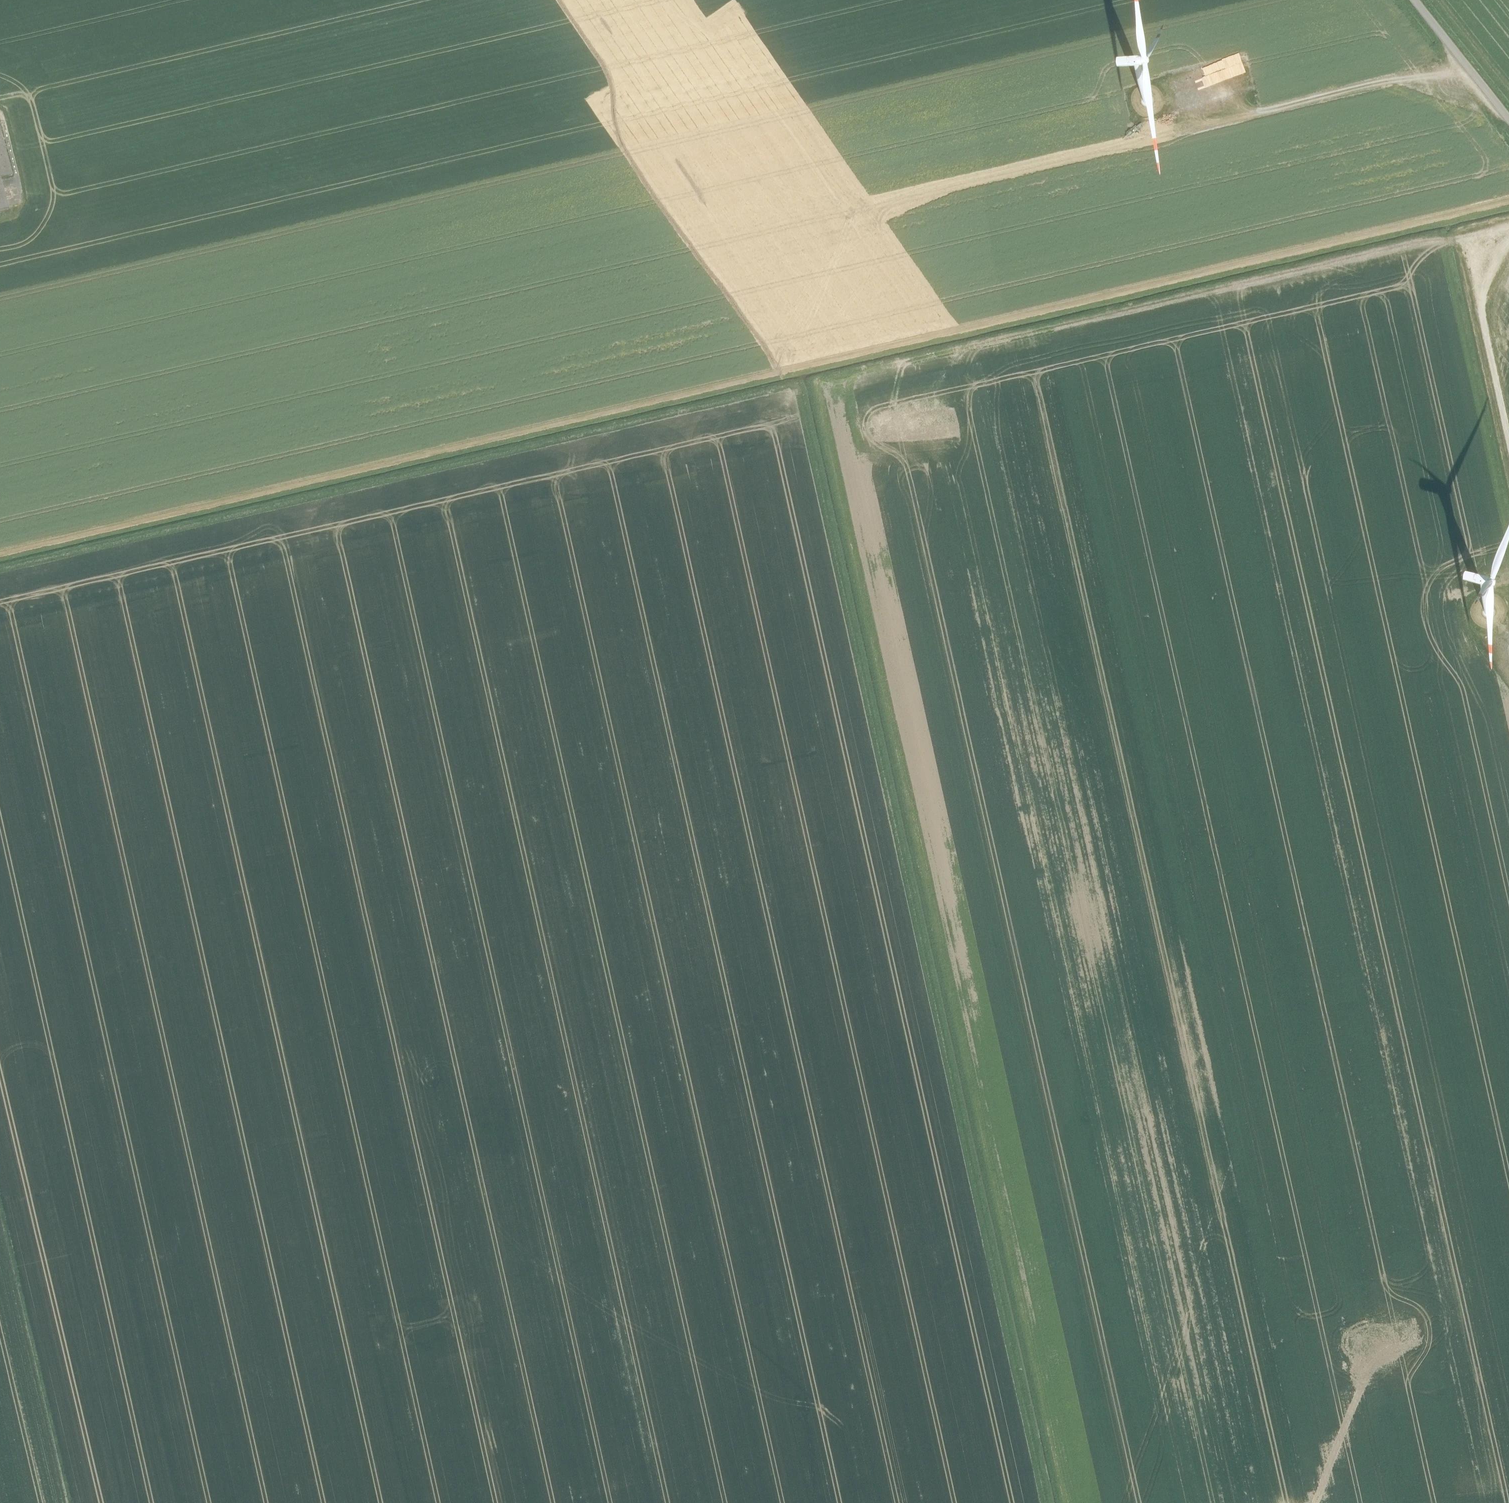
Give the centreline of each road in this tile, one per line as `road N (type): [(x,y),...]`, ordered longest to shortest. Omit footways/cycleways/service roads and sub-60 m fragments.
road 1 (track): [(1469,67),(1258,112),(1183,109)]
road 2 (track): [(1508,436),(1482,303),(1492,267),(1508,243)]
road 3 (unclassified): [(1508,117),(1416,0)]

